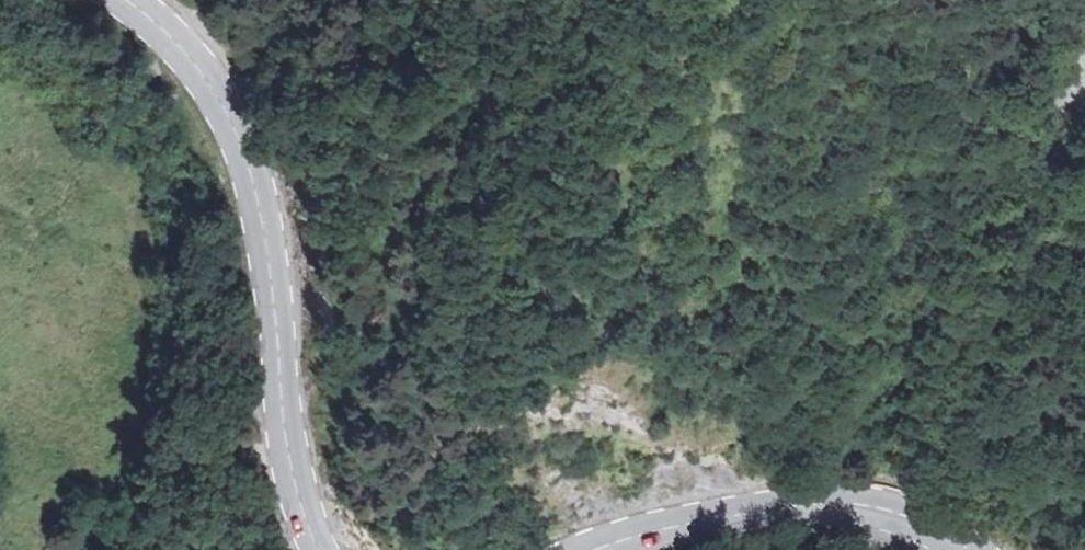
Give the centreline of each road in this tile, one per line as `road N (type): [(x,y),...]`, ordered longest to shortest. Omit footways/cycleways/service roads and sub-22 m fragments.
road 1 (secondary): [(327,549),(304,521),(299,497),(272,280),(247,168),(225,113),(193,67),(122,0)]
road 2 (secondary): [(970,549),(890,513),(805,504),(688,521),(596,549)]

